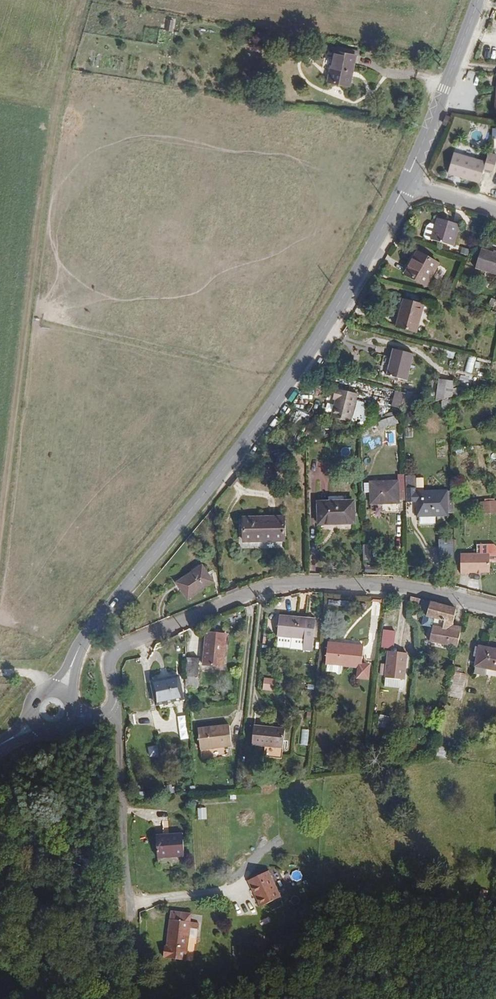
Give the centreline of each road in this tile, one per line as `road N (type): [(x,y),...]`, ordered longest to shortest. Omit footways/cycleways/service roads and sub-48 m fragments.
road 1 (secondary): [(406,182),(304,361),(74,663)]
road 2 (residential): [(115,711),(110,660),(121,648),(277,586),(397,584),(495,608)]
road 3 (residential): [(115,711),(126,915)]
road 4 (secondary): [(478,0),(406,182)]

